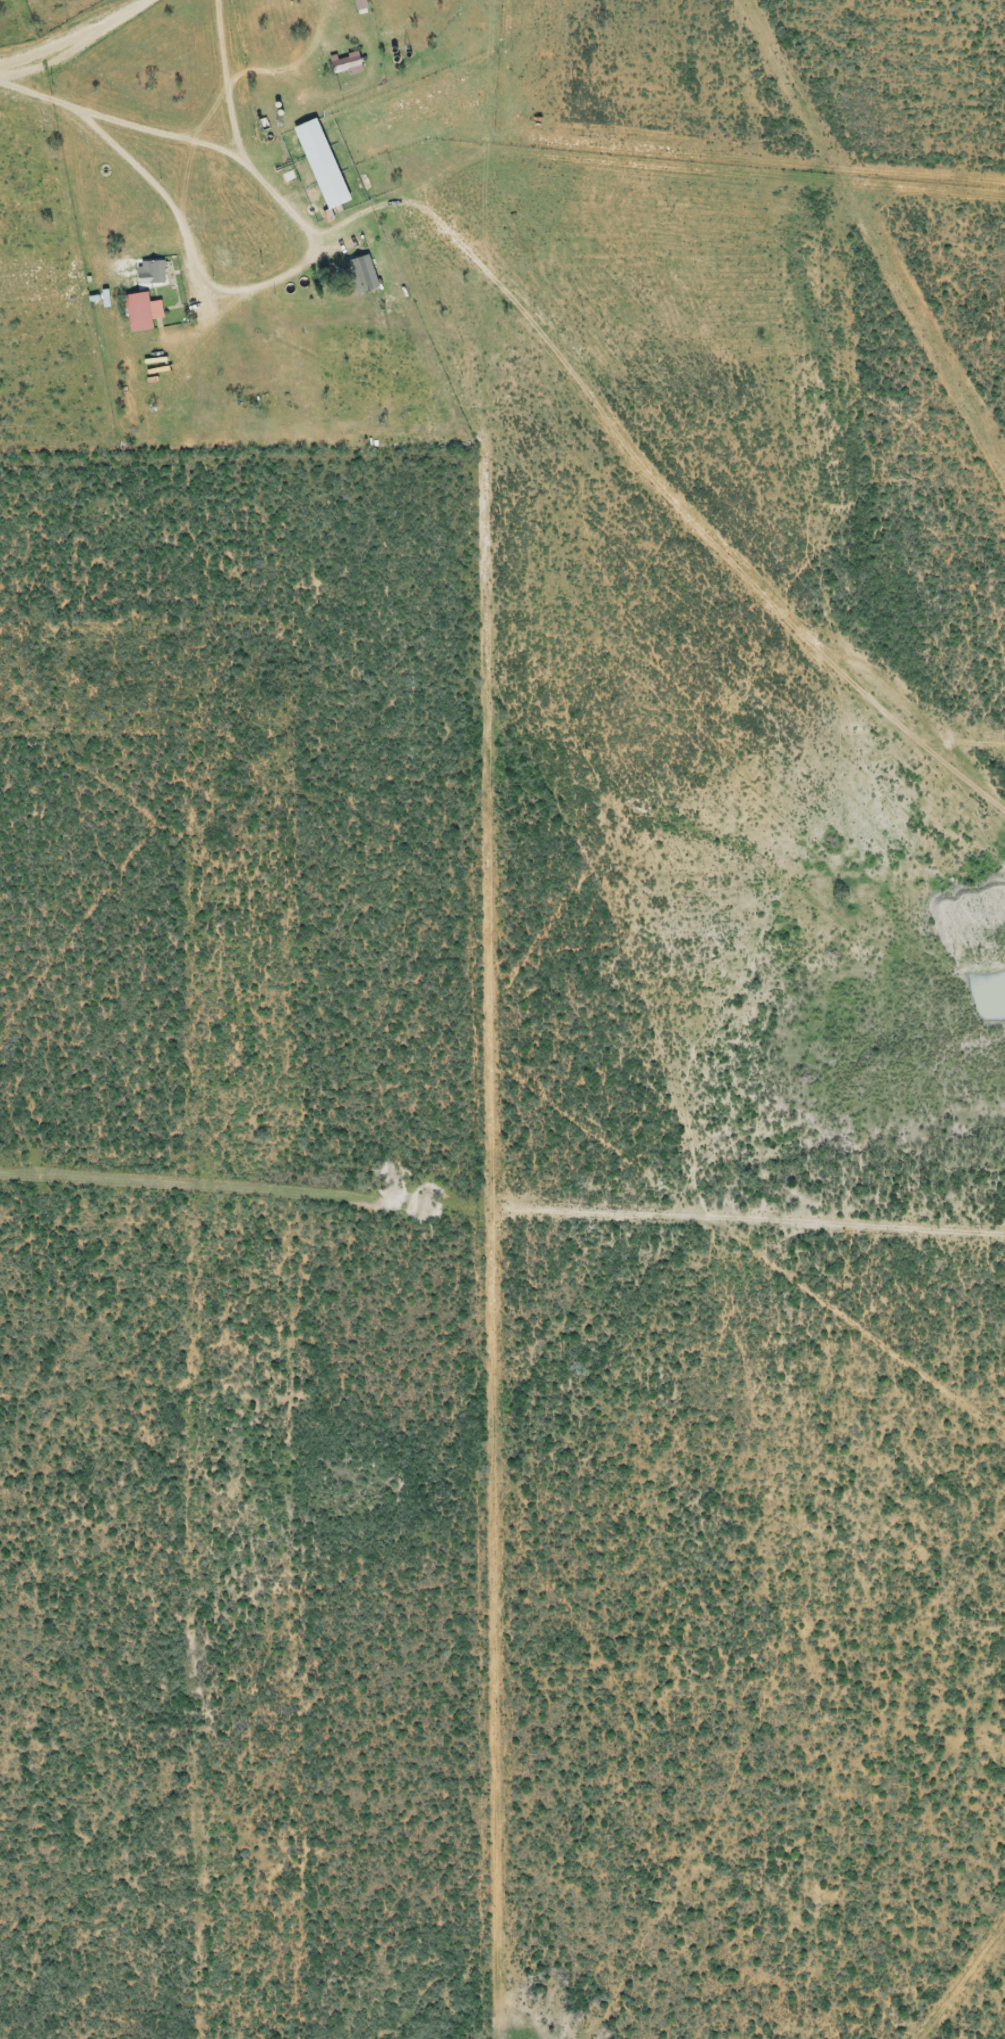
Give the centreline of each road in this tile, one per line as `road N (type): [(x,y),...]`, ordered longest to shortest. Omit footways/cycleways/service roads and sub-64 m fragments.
road 1 (residential): [(1004,859),(456,252),(403,223),(273,276),(158,252),(91,132),(86,93)]
road 2 (residential): [(211,267),(219,0)]
road 3 (residential): [(0,94),(216,88)]

